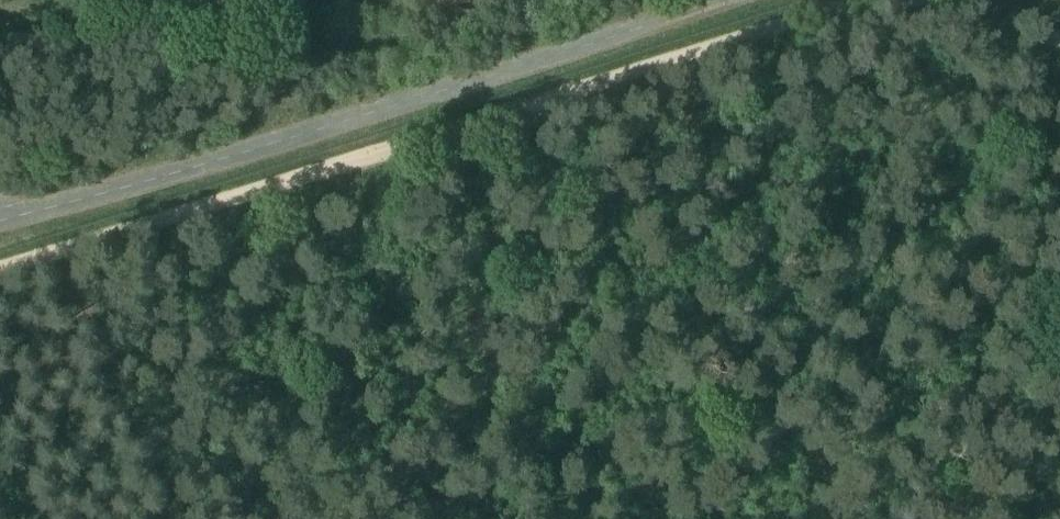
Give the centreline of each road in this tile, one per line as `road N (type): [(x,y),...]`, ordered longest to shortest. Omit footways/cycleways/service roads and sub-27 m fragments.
road 1 (track): [(0,269),(873,0)]
road 2 (track): [(949,518),(1059,309)]
road 3 (track): [(944,0),(1059,45)]

